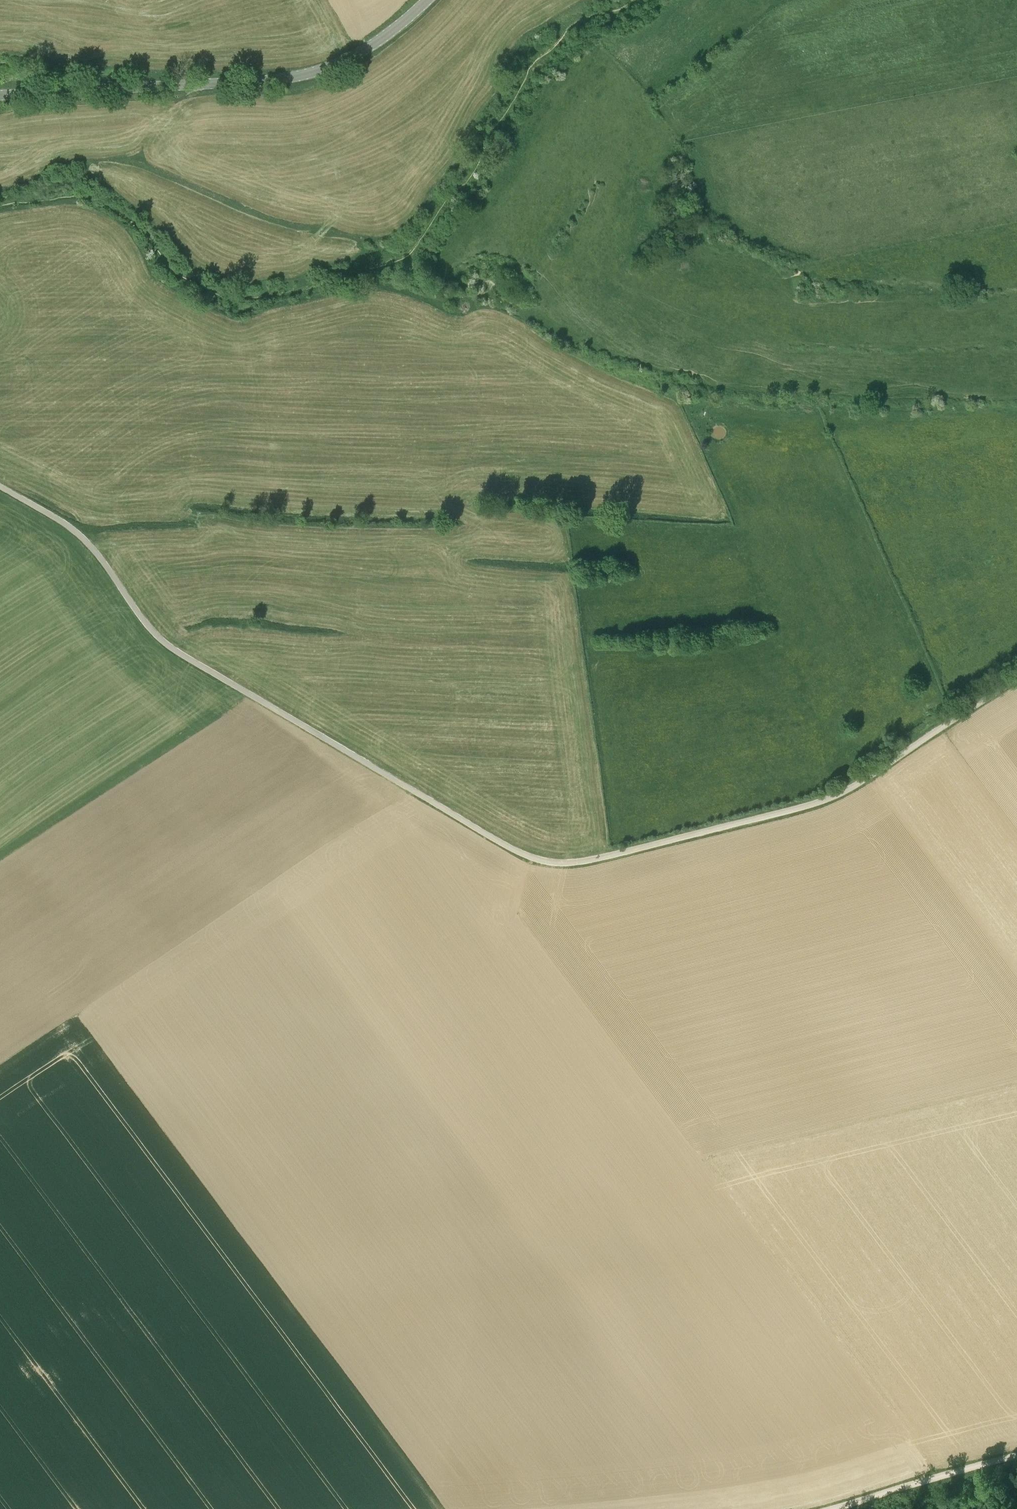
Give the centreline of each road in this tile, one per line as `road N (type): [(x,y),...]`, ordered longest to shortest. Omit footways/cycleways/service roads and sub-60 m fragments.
road 1 (unclassified): [(0,487),(85,540),(173,649),(503,844),(549,861),(604,856),(826,799),(1016,678)]
road 2 (unclassified): [(427,0),(370,46),(307,74),(0,95)]
road 3 (unclassified): [(831,1508),(1016,1455)]

